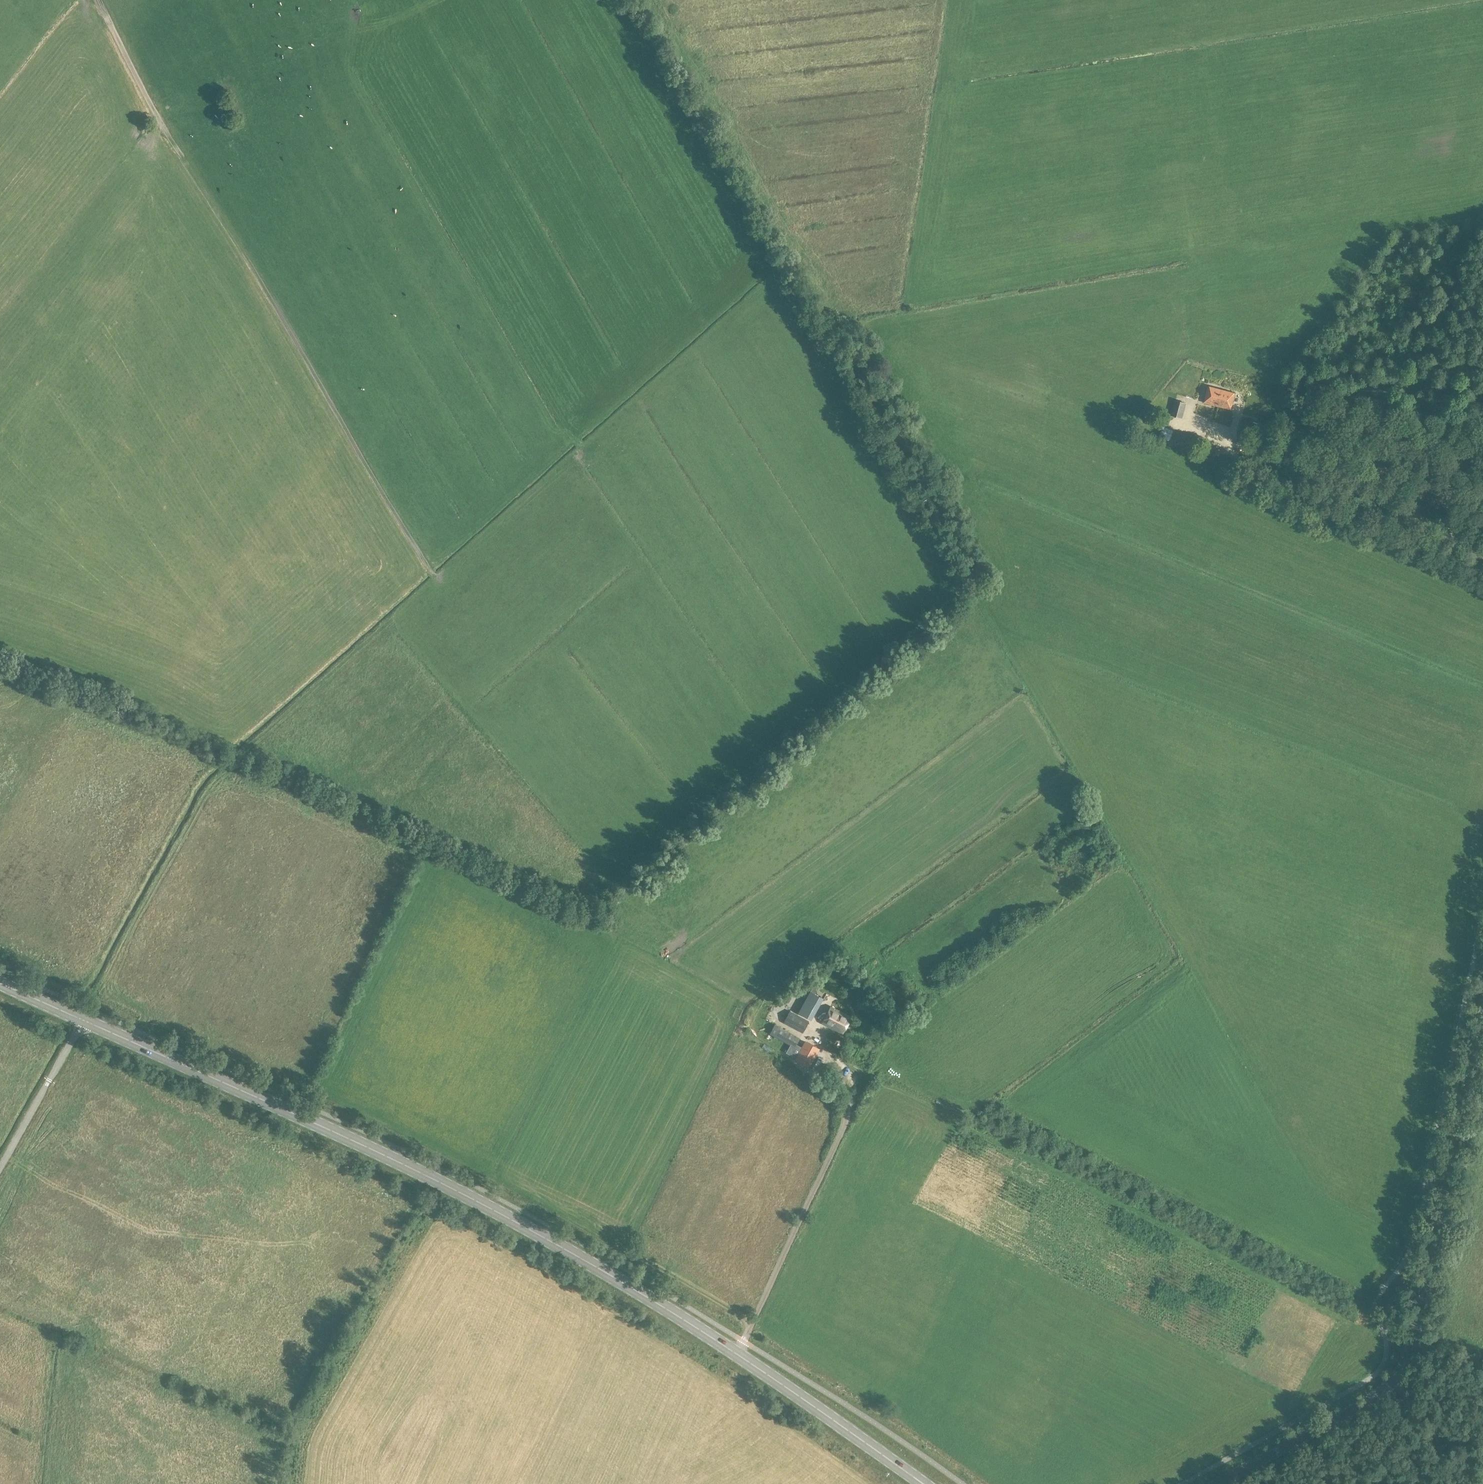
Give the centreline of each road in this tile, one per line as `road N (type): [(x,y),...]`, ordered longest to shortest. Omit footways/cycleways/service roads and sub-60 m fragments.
road 1 (primary): [(739,1355),(486,1204),(84,1021)]
road 2 (tertiary): [(1217,1483),(1381,1389),(1413,1354),(1482,1021)]
road 3 (unclassified): [(739,1355),(845,1128),(844,1084),(815,1030)]
road 4 (track): [(1482,546),(1299,463),(1199,428)]
road 5 (primary): [(923,1483),(739,1355)]
road 6 (unclassified): [(0,1170),(84,1021)]
road 7 (track): [(101,0),(159,122)]

